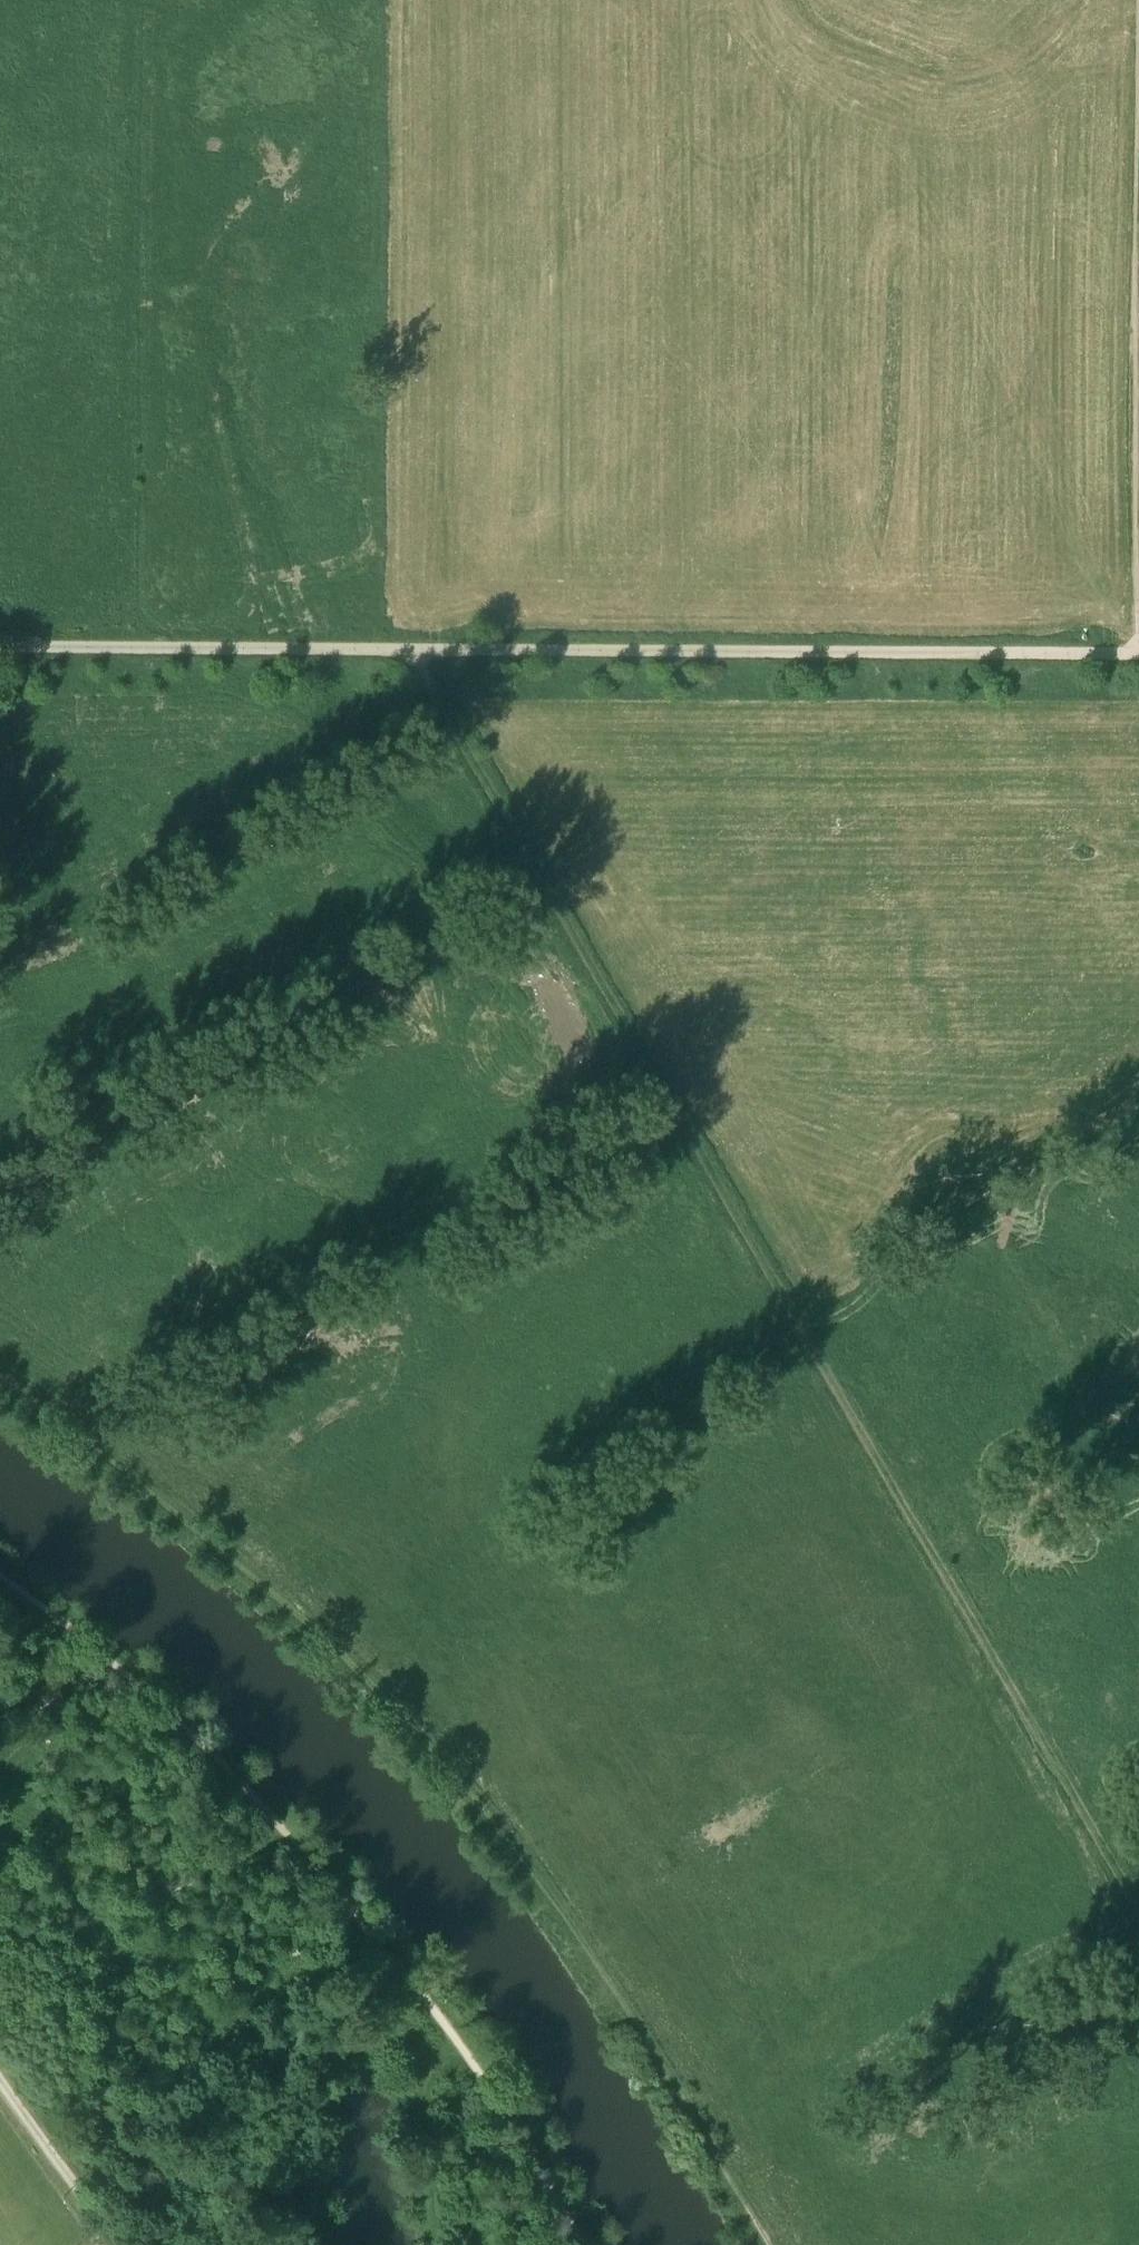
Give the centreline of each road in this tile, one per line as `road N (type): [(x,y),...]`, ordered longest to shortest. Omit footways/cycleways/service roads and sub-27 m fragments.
road 1 (track): [(1138,1903),(414,651)]
road 2 (track): [(584,2244),(501,2106),(312,1860),(130,1679),(0,1578)]
road 3 (track): [(397,1966),(386,1982),(387,2049),(420,2116),(444,2244)]

